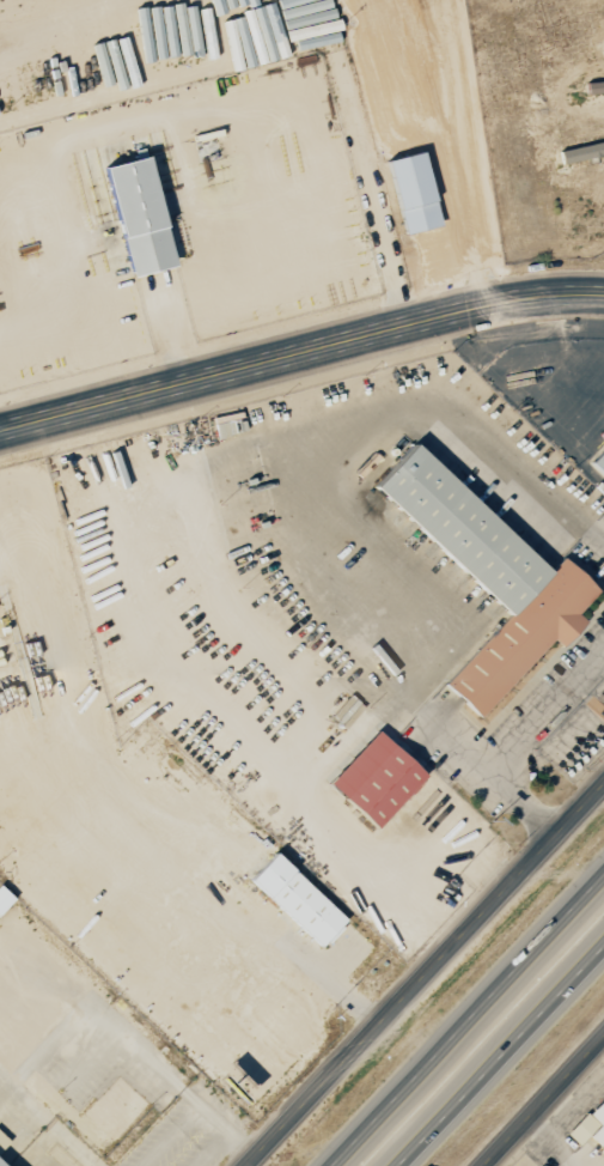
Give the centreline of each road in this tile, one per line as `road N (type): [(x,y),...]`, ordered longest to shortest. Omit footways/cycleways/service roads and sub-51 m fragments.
road 1 (tertiary): [(0,438),(470,324),(603,306)]
road 2 (secondary): [(246,1165),(603,783)]
road 3 (motorway): [(603,869),(327,1165)]
road 4 (motorway): [(394,1165),(603,941)]
road 5 (secondary): [(490,1165),(603,1043)]

